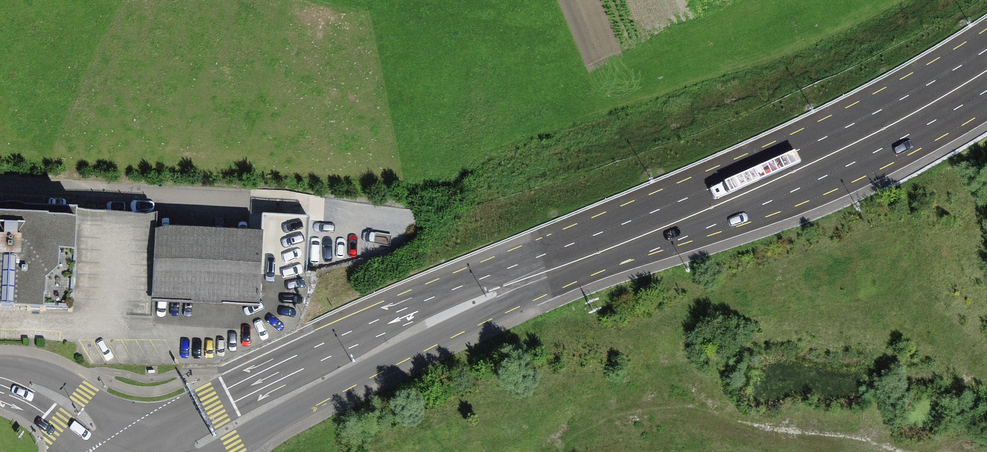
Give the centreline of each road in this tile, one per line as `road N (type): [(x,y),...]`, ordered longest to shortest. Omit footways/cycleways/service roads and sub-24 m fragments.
road 1 (primary): [(986,49),(827,137),(470,283),(122,451)]
road 2 (primary): [(214,451),(500,305),(776,197),(986,91)]
road 3 (track): [(914,451),(864,437),(791,434),(657,413),(599,415),(564,451)]
road 4 (secondary): [(0,378),(58,399),(118,451)]

